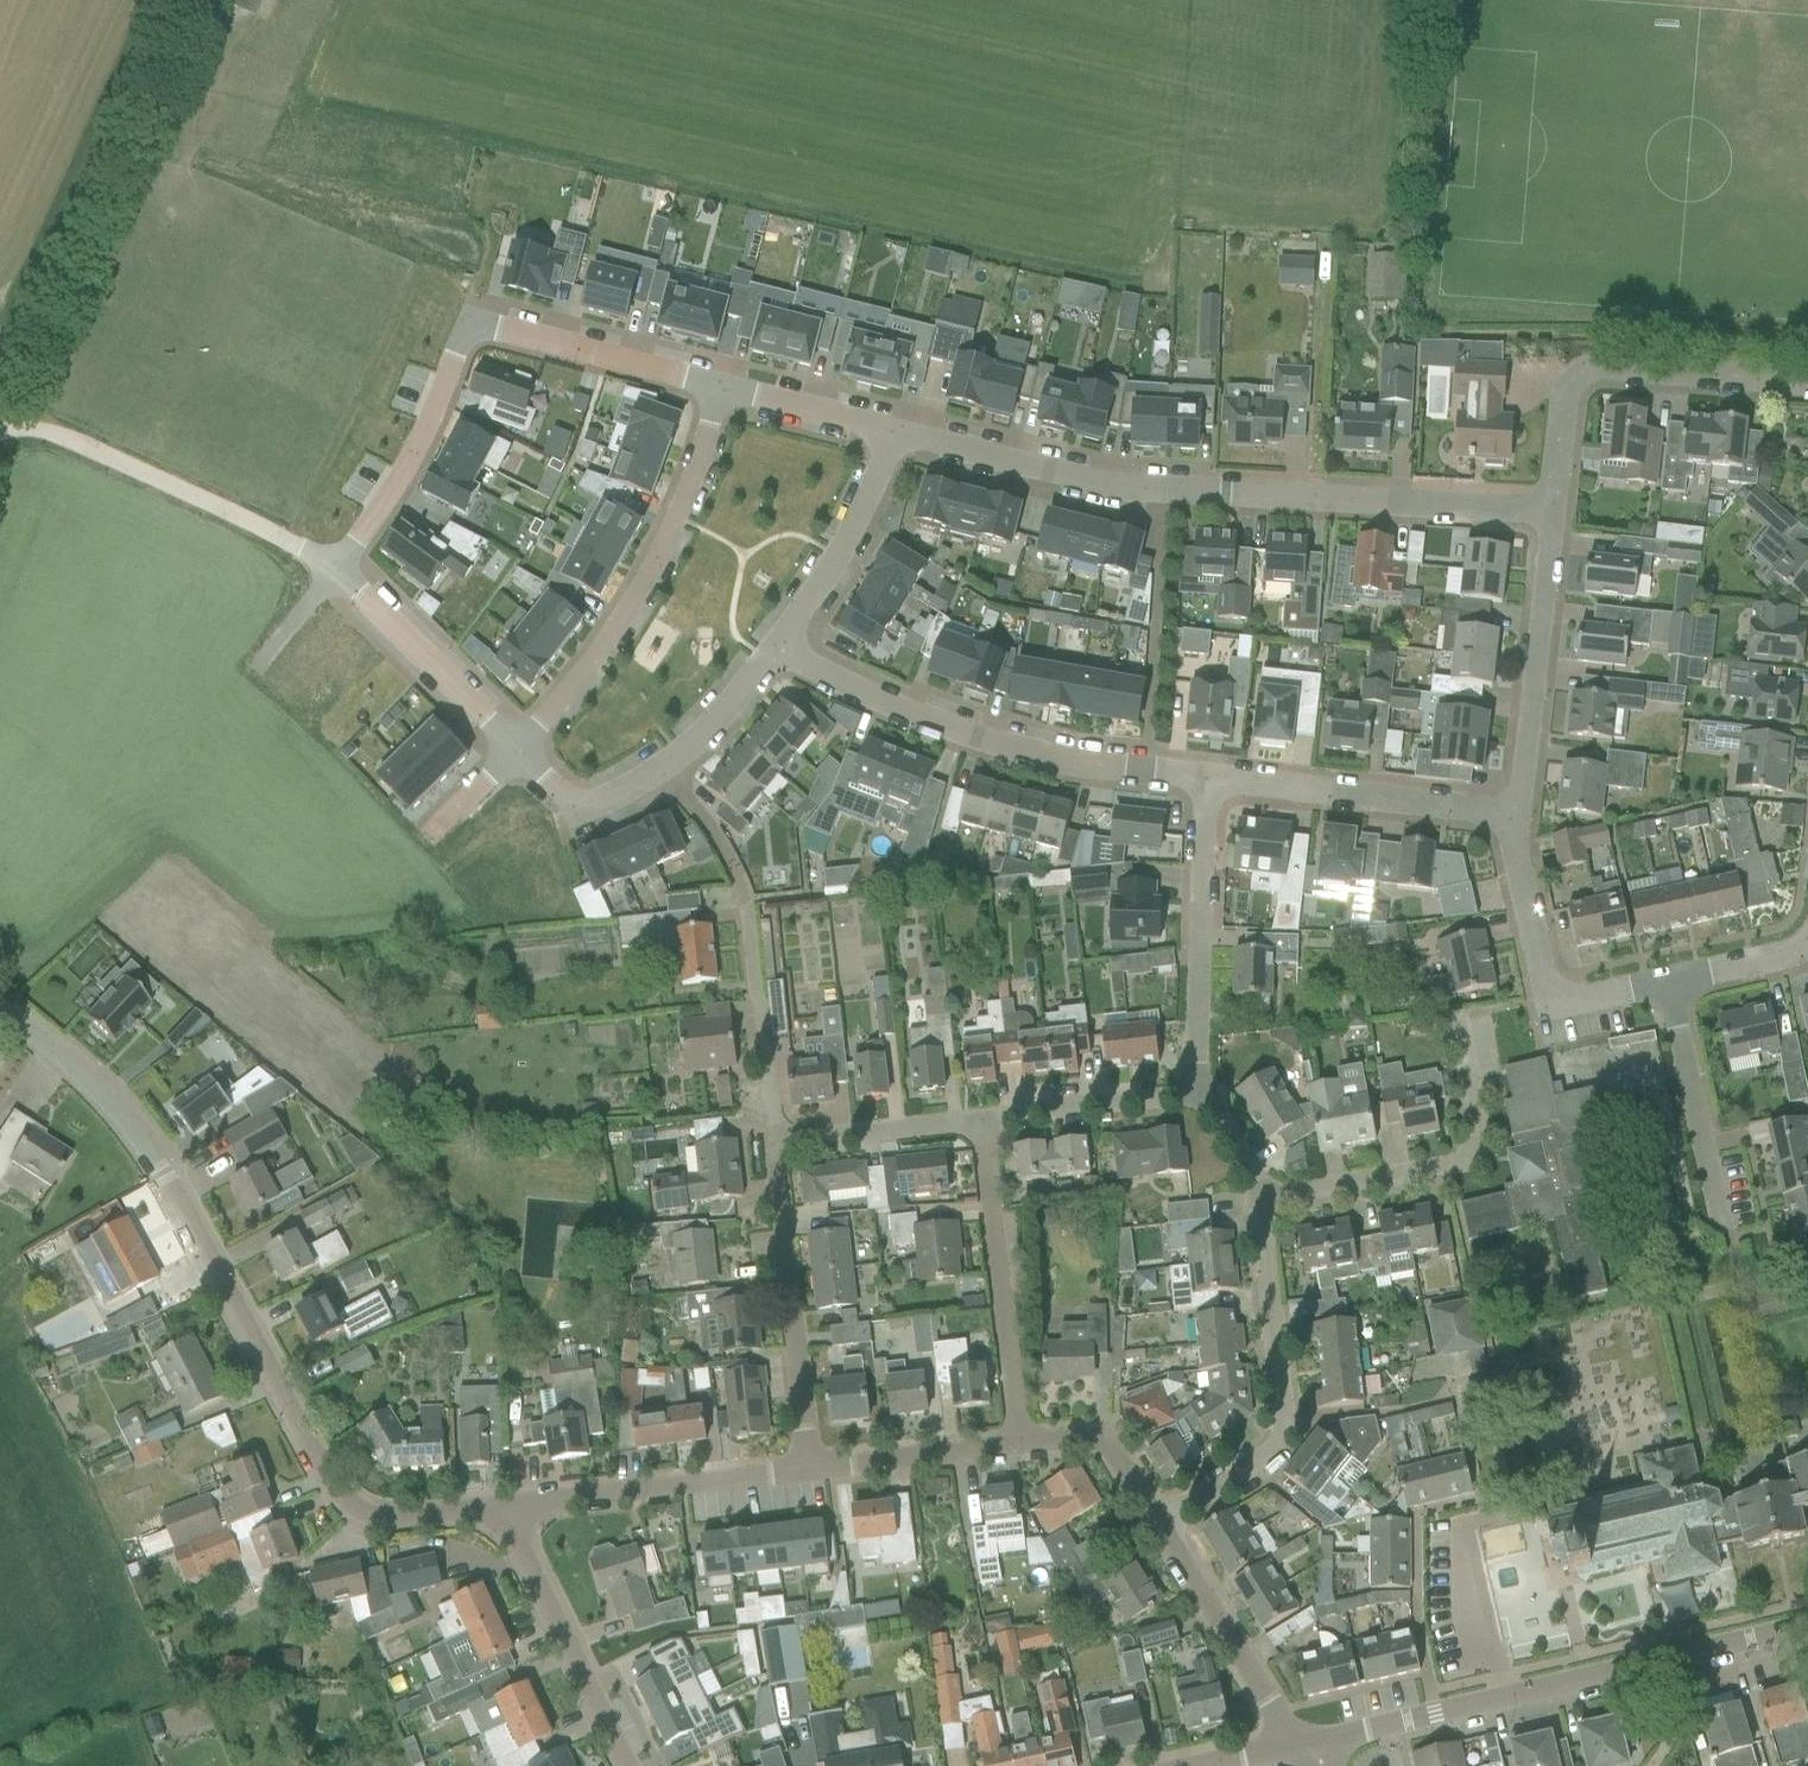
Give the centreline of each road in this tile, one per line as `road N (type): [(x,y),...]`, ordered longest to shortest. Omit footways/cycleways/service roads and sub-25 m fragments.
road 1 (residential): [(1549,508),(1115,487),(895,429)]
road 2 (residential): [(332,562),(355,543),(396,477),(469,324),(723,385)]
road 3 (residential): [(502,1508),(386,1516),(351,1503),(326,1474),(162,1175)]
road 4 (residential): [(1299,1747),(1807,1627)]
road 5 (residential): [(1206,779),(1048,758),(949,729),(777,653)]
road 6 (track): [(0,405),(183,0)]
road 7 (residential): [(512,755),(564,700),(633,602),(682,507),(723,385)]
road 8 (residential): [(769,1146),(742,892),(665,770)]
road 9 (residential): [(1157,1533),(1271,1451),(1280,1435),(1261,1200)]
road 10 (unclassified): [(332,562),(0,411)]
road 11 (residential): [(1549,508),(1563,403),(1587,377),(1607,372),(1807,390)]
road 12 (residential): [(1261,1200),(1476,1156),(1455,1018)]
road 13 (residential): [(809,1469),(769,1146)]
road 14 (residential): [(1018,1446),(979,1123)]
road 15 (residential): [(1199,1095),(1206,779)]
road 16 (residential): [(1516,814),(1206,779)]
road 17 (residential): [(809,1469),(502,1508)]
road 18 (residential): [(1516,814),(1549,508)]
road 19 (residential): [(1666,982),(1573,1002),(1542,985),(1513,847),(1516,814)]
road 20 (residential): [(1745,1273),(1666,982)]
road 21 (residential): [(628,1765),(502,1508)]
road 22 (residential): [(512,755),(332,562)]
road 23 (residential): [(1299,1747),(1157,1533)]
road 24 (residential): [(895,429),(777,653)]
road 25 (unclassified): [(162,1175),(99,1091),(0,1013)]
road 26 (residential): [(1199,1095),(979,1123)]
road 27 (residential): [(979,1123),(769,1146)]
road 28 (residential): [(1018,1446),(809,1469)]
road 29 (residential): [(1157,1533),(1102,1439),(1018,1446)]
road 30 (residential): [(665,770),(572,817),(512,755)]
road 31 (residential): [(723,385),(895,429)]
road 32 (residential): [(777,653),(665,770)]
road 33 (residential): [(1807,936),(1797,947),(1666,982)]
road 34 (residential): [(1261,1200),(1253,1172),(1199,1095)]
road 35 (residential): [(422,839),(512,755)]

